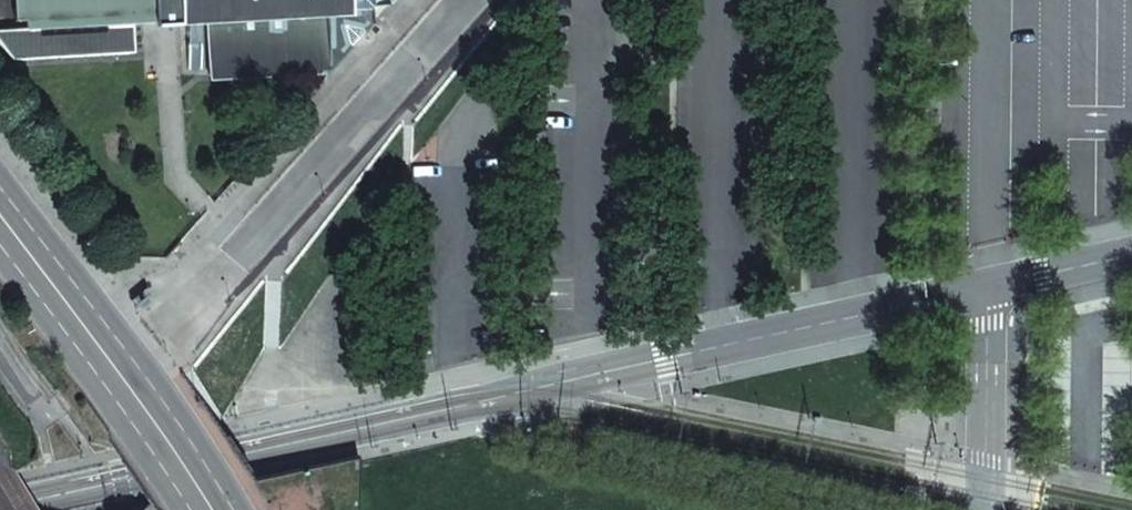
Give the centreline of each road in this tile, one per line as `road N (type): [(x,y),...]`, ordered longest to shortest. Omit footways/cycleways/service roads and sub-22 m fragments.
road 1 (residential): [(507,391),(0,500)]
road 2 (residential): [(987,291),(507,391)]
road 3 (secondary): [(213,509),(0,216)]
road 4 (residential): [(987,291),(983,509)]
road 5 (residential): [(987,291),(1131,258)]

